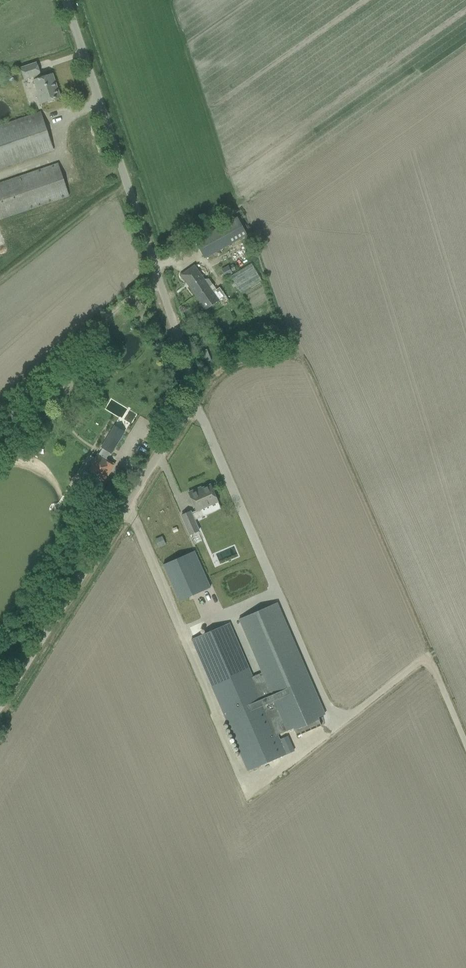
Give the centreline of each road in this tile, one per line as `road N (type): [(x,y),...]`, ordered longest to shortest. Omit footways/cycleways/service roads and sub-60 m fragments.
road 1 (unclassified): [(0,708),(191,409),(197,387),(193,356),(156,274),(63,0)]

